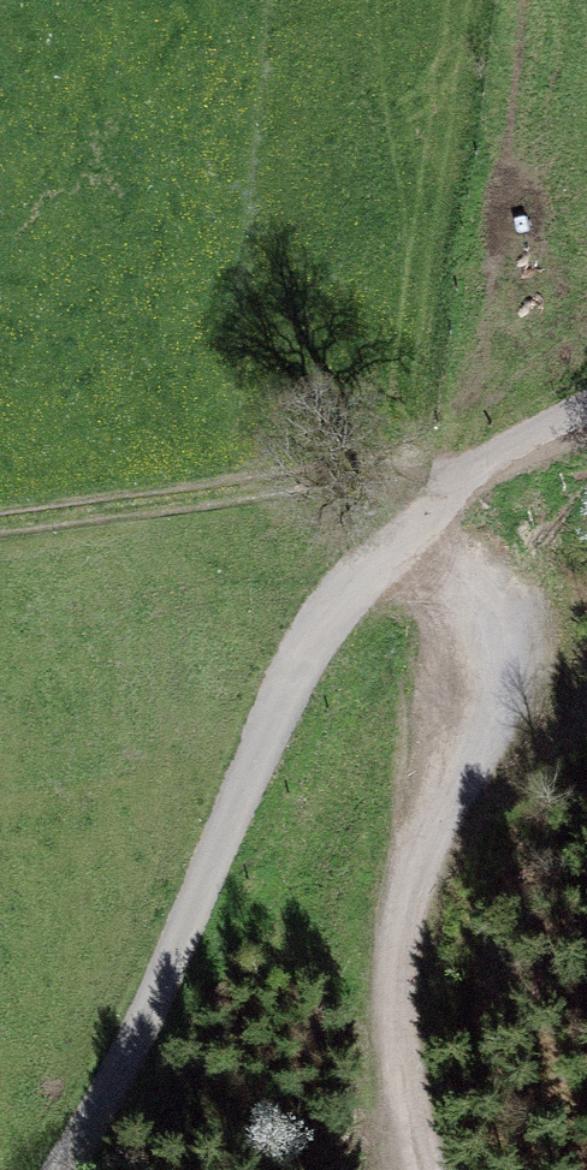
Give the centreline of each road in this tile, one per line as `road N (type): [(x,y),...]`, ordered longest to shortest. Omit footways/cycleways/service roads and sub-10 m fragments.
road 1 (track): [(89,1169),(104,1151),(177,942),(256,788),(453,495)]
road 2 (track): [(435,1169),(399,1061),(437,857),(523,656),(453,495)]
road 3 (track): [(0,544),(453,495)]
road 4 (track): [(586,415),(453,495)]

